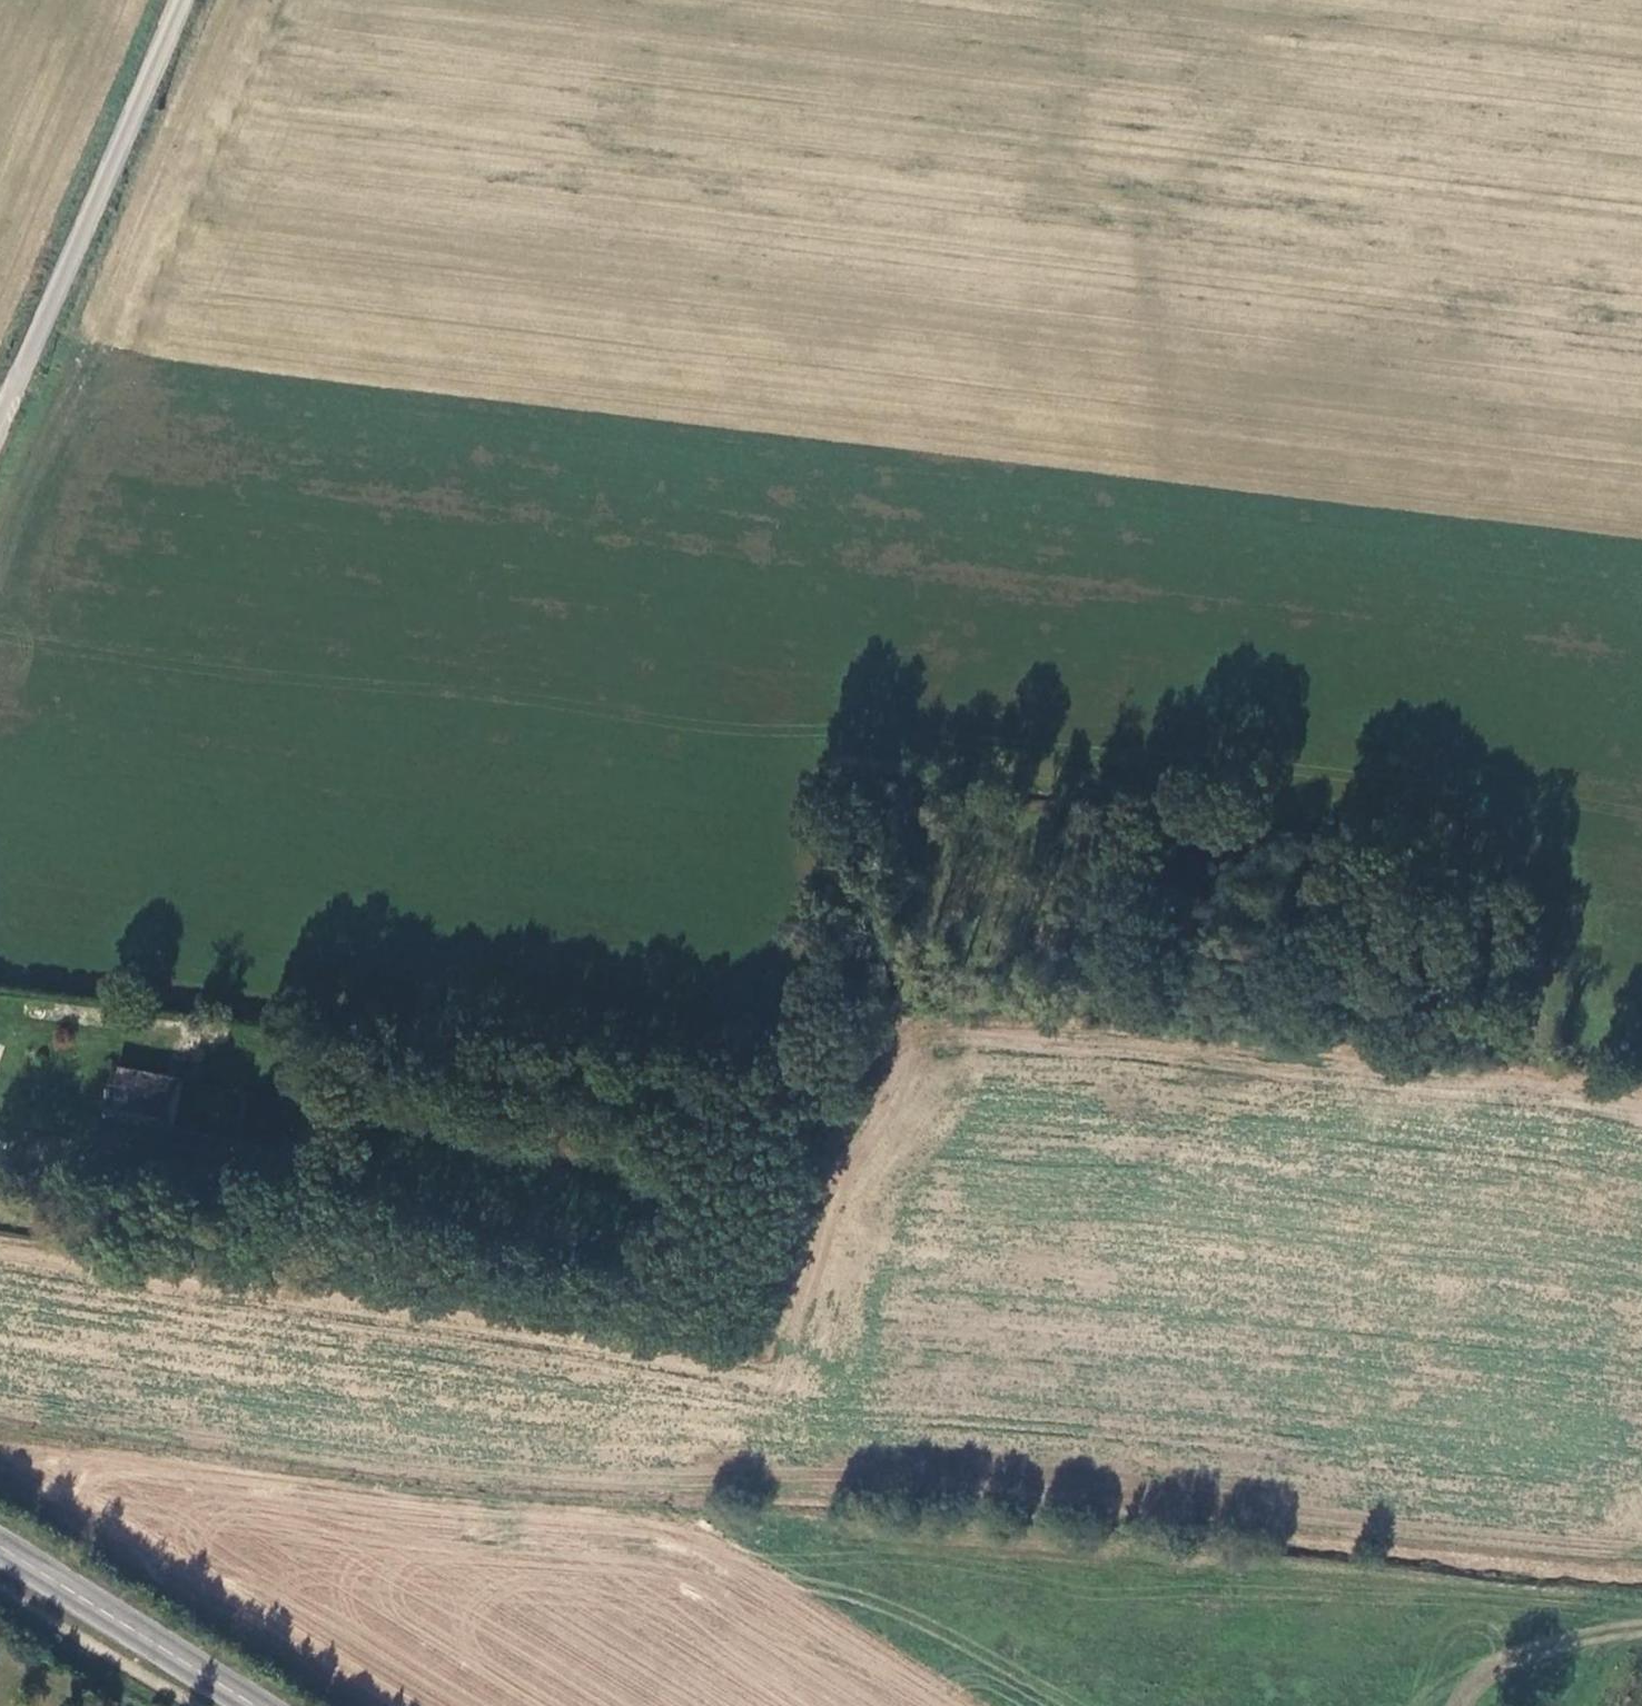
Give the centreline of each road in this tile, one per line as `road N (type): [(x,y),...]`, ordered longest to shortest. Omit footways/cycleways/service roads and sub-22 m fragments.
road 1 (unclassified): [(0,428),(185,0)]
road 2 (secondary): [(253,1705),(0,1547)]

